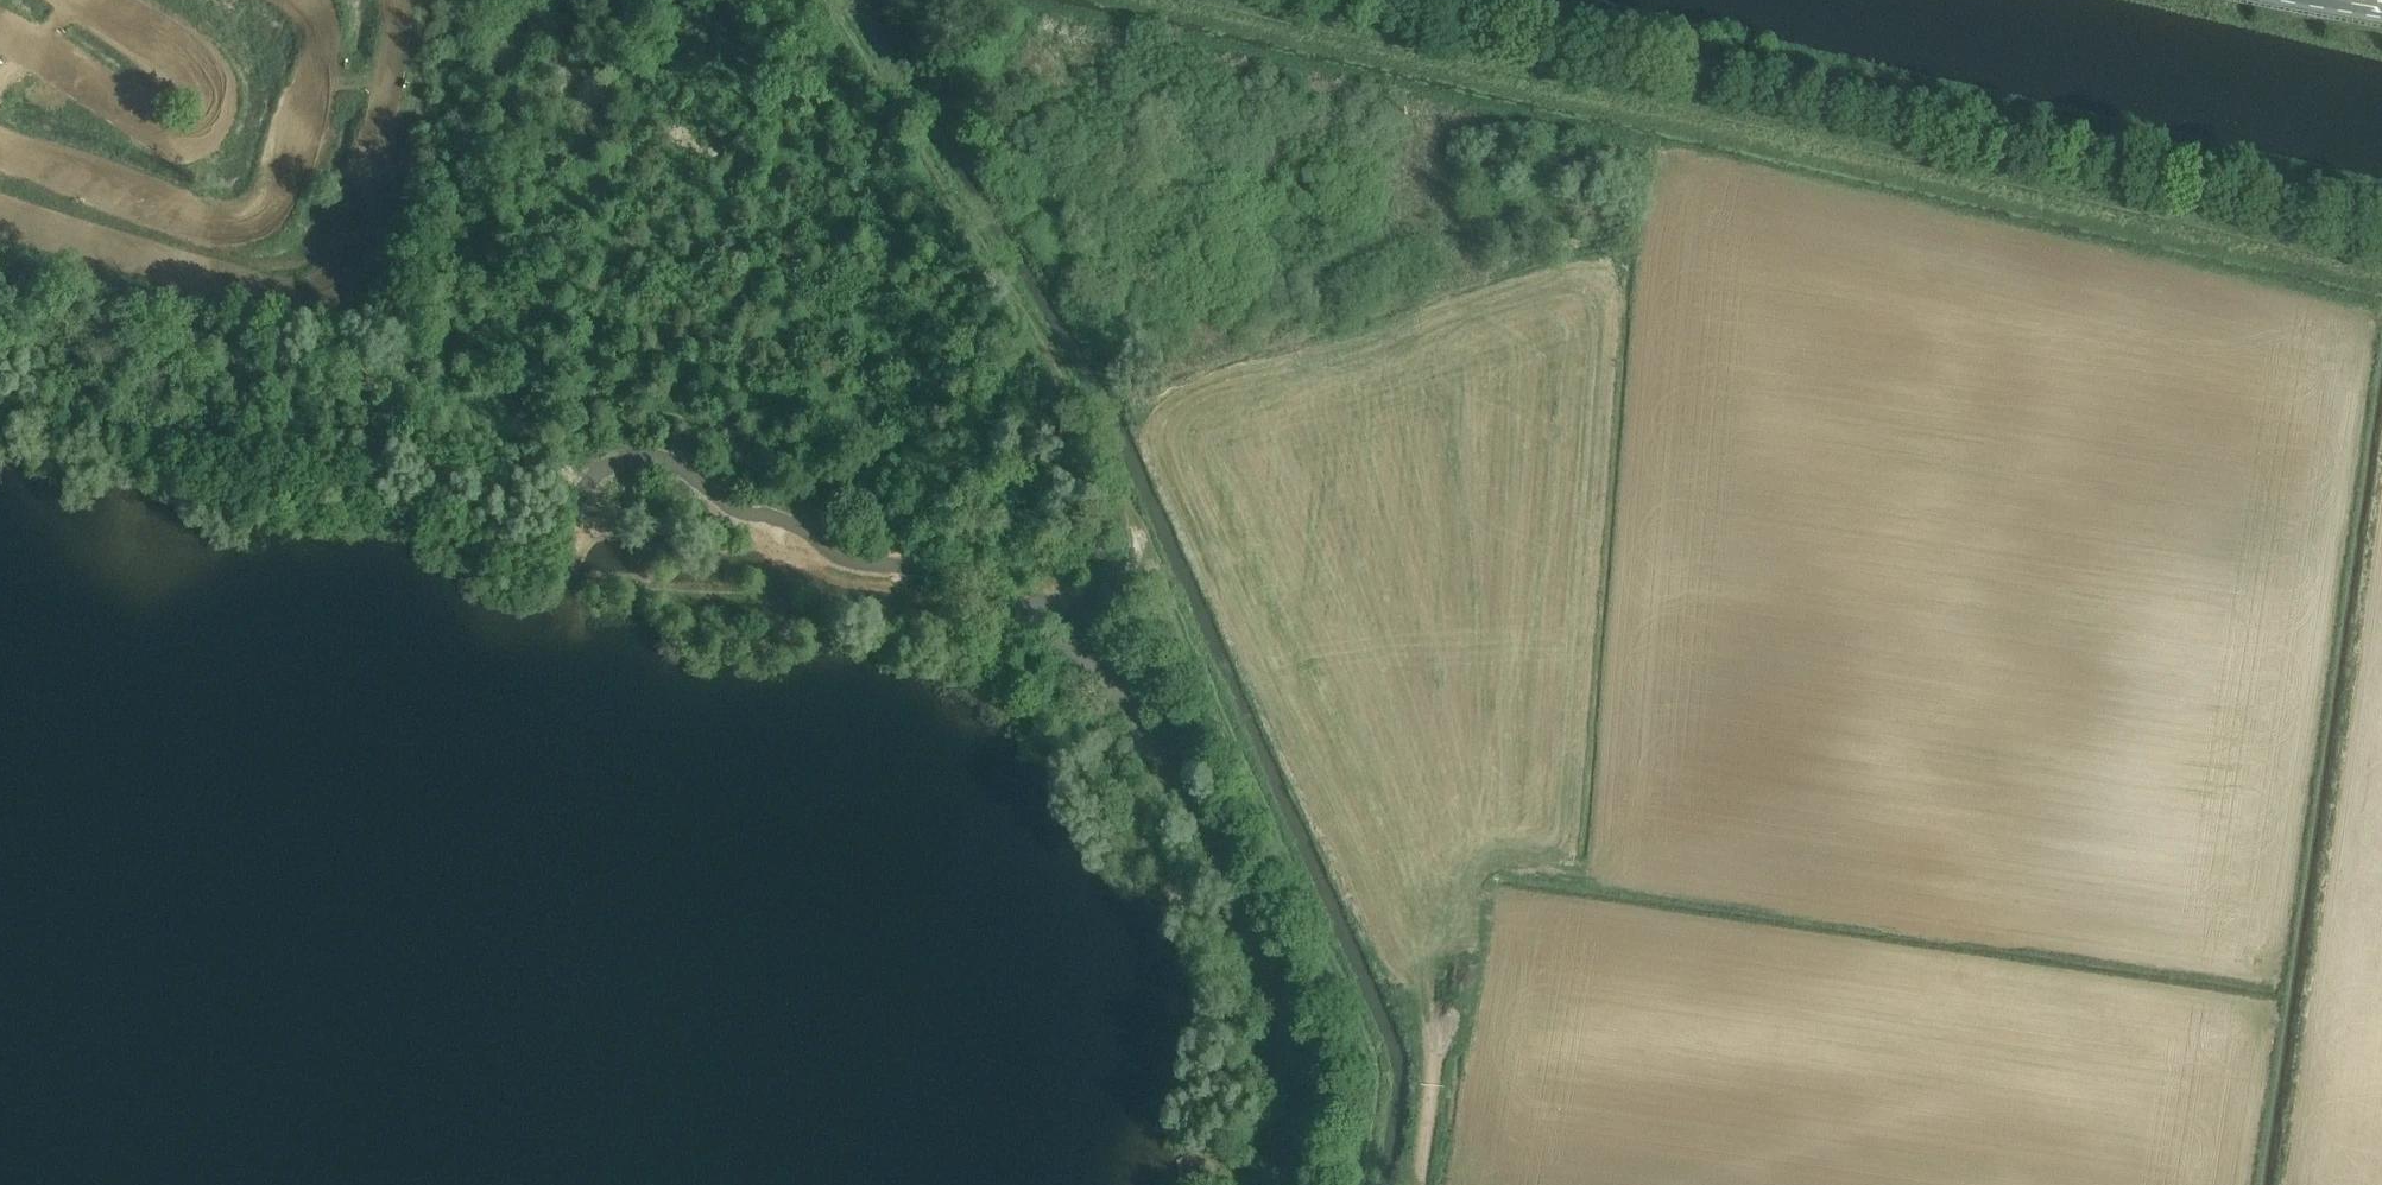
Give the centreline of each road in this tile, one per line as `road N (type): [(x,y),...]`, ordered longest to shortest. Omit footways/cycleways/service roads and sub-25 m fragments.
road 1 (track): [(1414,1184),(1434,1048)]

